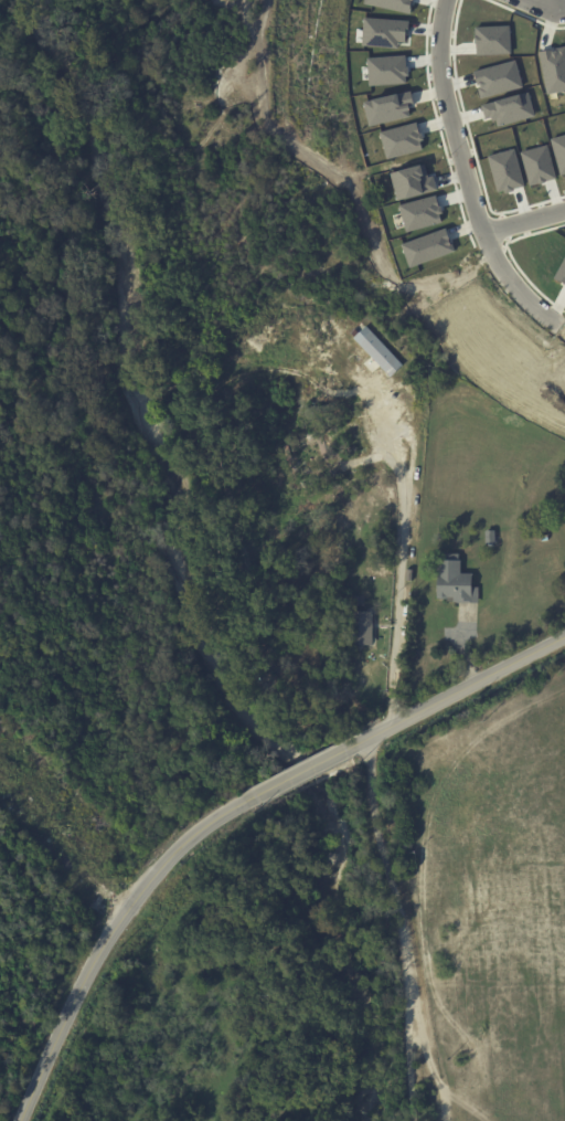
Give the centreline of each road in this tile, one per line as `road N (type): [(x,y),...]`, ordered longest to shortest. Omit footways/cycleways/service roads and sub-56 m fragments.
road 1 (tertiary): [(22,1120),(40,1060),(146,893),(202,832),(265,794)]
road 2 (residential): [(564,319),(522,278),(494,226),(451,77),(455,0)]
road 3 (tertiary): [(341,755),(564,634)]
road 4 (track): [(0,786),(131,914)]

